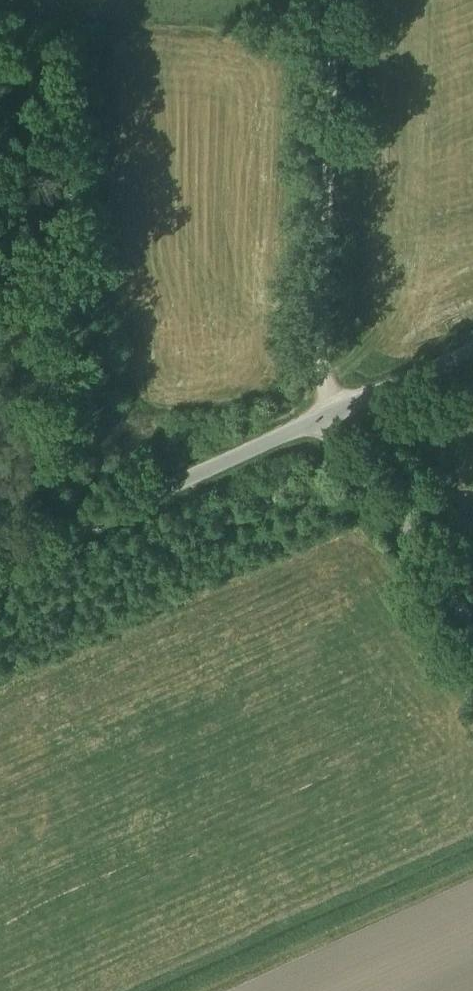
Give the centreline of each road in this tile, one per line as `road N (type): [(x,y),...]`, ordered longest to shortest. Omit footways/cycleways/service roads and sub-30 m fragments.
road 1 (track): [(334,0),(324,421)]
road 2 (unclassified): [(0,566),(324,421)]
road 3 (unclassified): [(324,421),(472,621)]
road 4 (unclassified): [(324,421),(472,352)]

